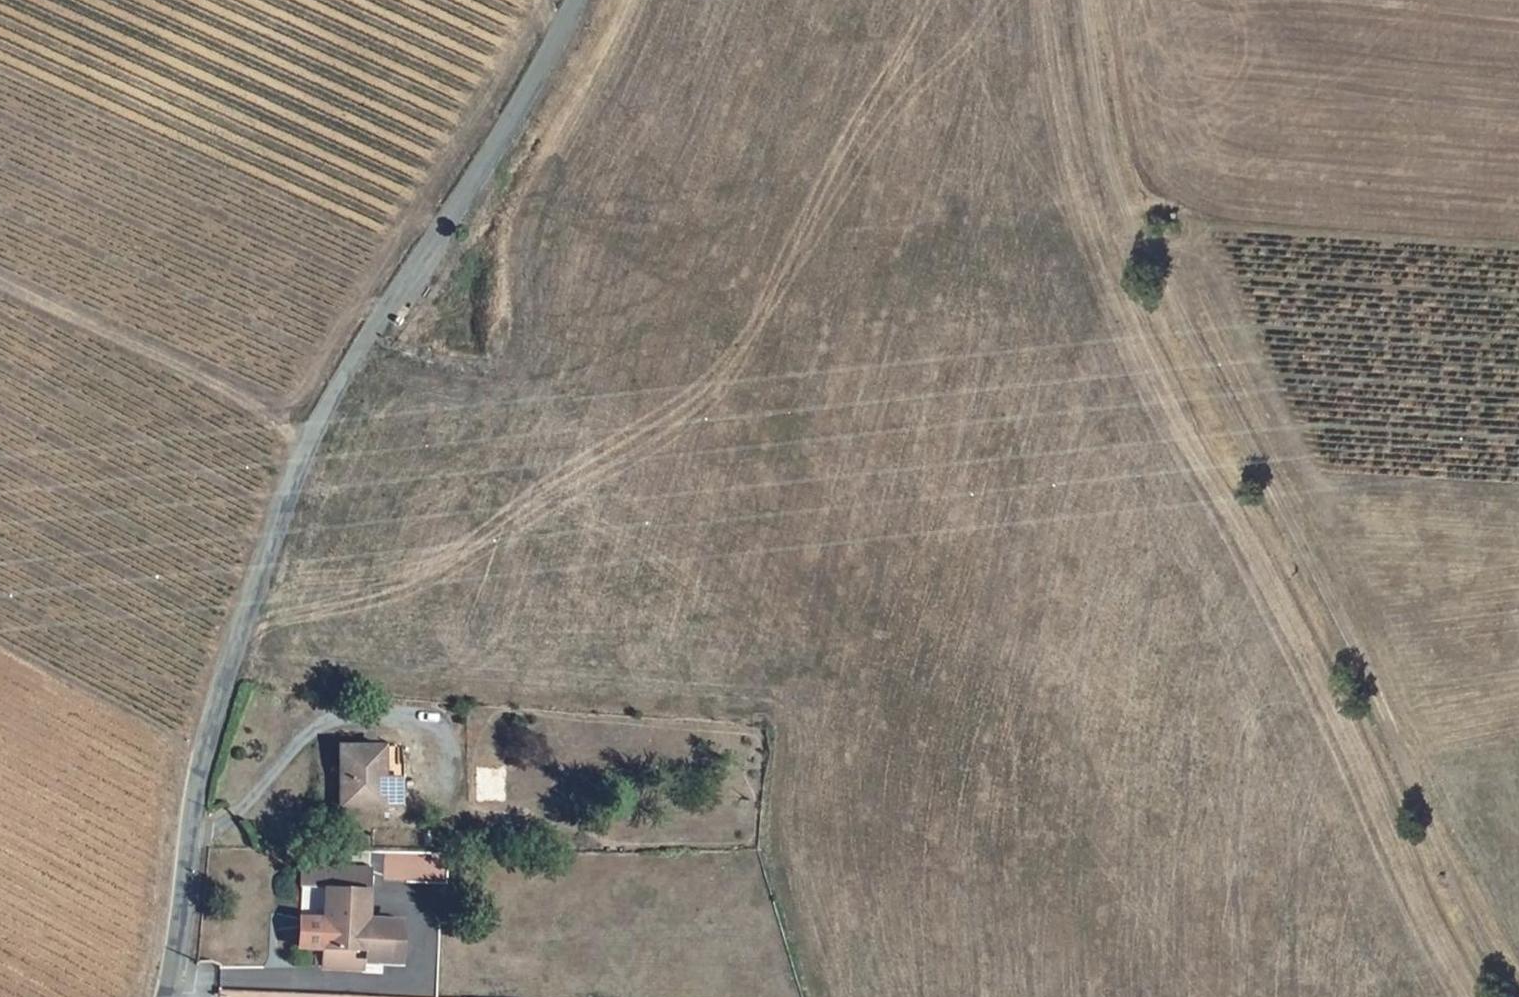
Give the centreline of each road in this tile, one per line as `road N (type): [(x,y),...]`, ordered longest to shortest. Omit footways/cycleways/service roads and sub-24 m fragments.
road 1 (unclassified): [(171,996),(199,774),(299,471),(364,346),(495,147),(576,0)]
road 2 (track): [(1518,992),(1436,839),(1394,729),(1280,487),(1137,229),(1108,142),(1087,0)]

